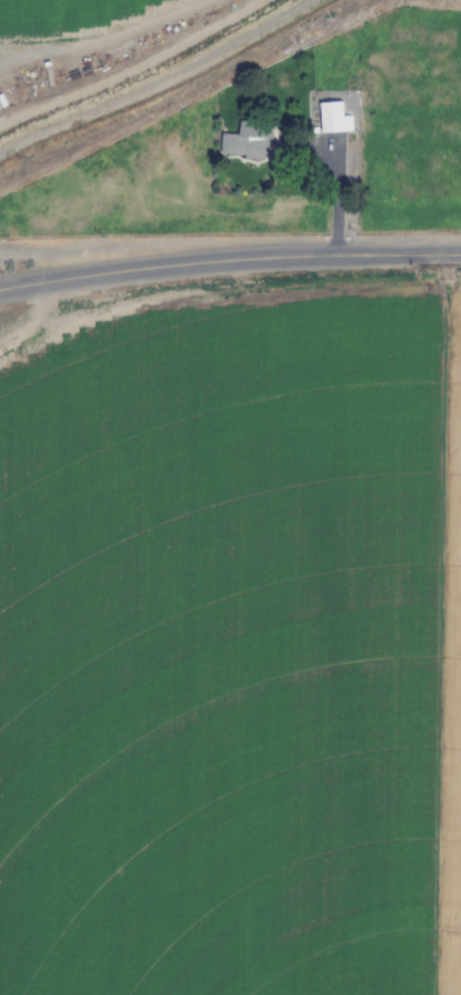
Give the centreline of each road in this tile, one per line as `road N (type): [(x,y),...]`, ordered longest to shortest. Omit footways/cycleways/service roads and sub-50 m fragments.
road 1 (secondary): [(0,283),(272,232),(460,226)]

